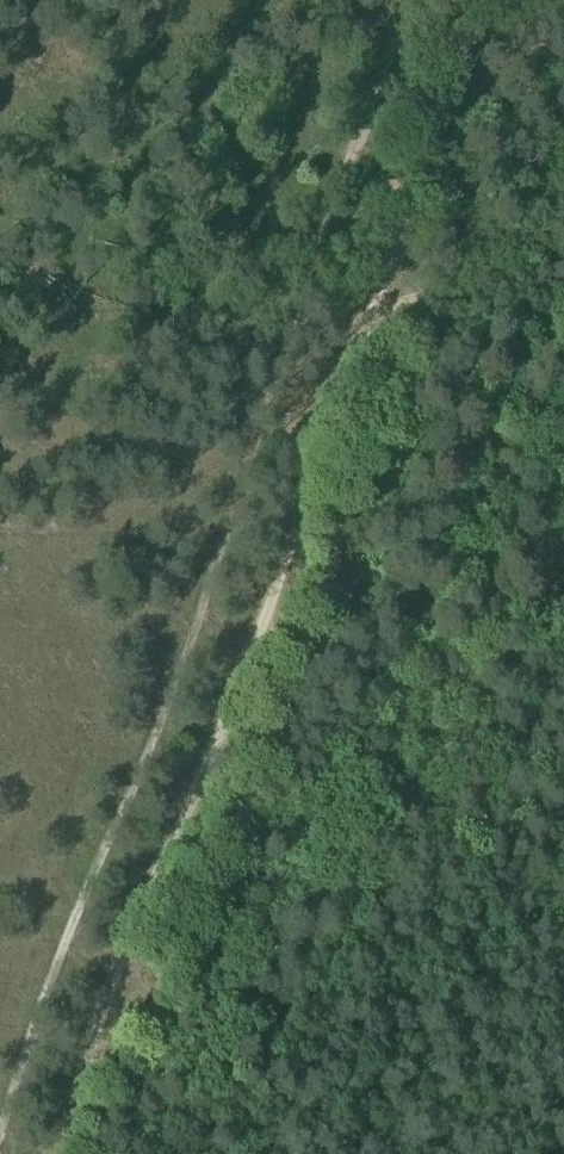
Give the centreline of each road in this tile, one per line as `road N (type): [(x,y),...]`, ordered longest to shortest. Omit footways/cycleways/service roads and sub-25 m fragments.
road 1 (track): [(61,1153),(73,1077),(224,744),(347,361),(482,0)]

